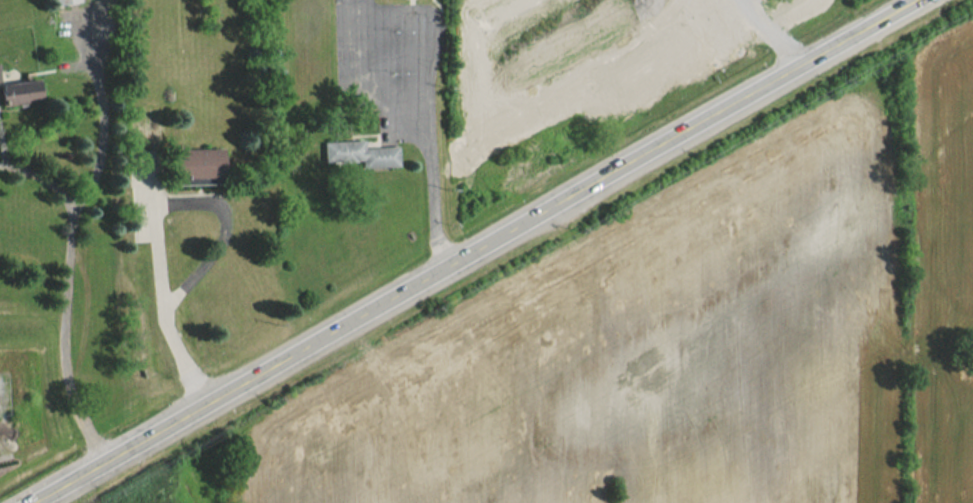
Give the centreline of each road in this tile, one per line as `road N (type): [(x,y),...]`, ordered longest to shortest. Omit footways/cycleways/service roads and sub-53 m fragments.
road 1 (primary): [(14,502),(896,0)]

